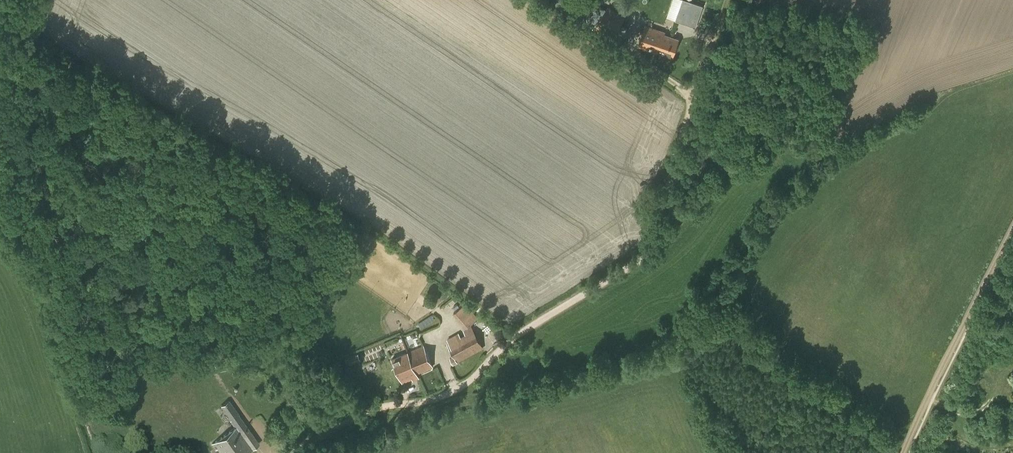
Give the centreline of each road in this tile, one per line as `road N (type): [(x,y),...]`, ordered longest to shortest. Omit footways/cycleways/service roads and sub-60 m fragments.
road 1 (track): [(288,452),(370,411),(449,394),(508,342),(659,248),(672,228),(670,172),(725,0)]
road 2 (track): [(904,452),(1012,230)]

